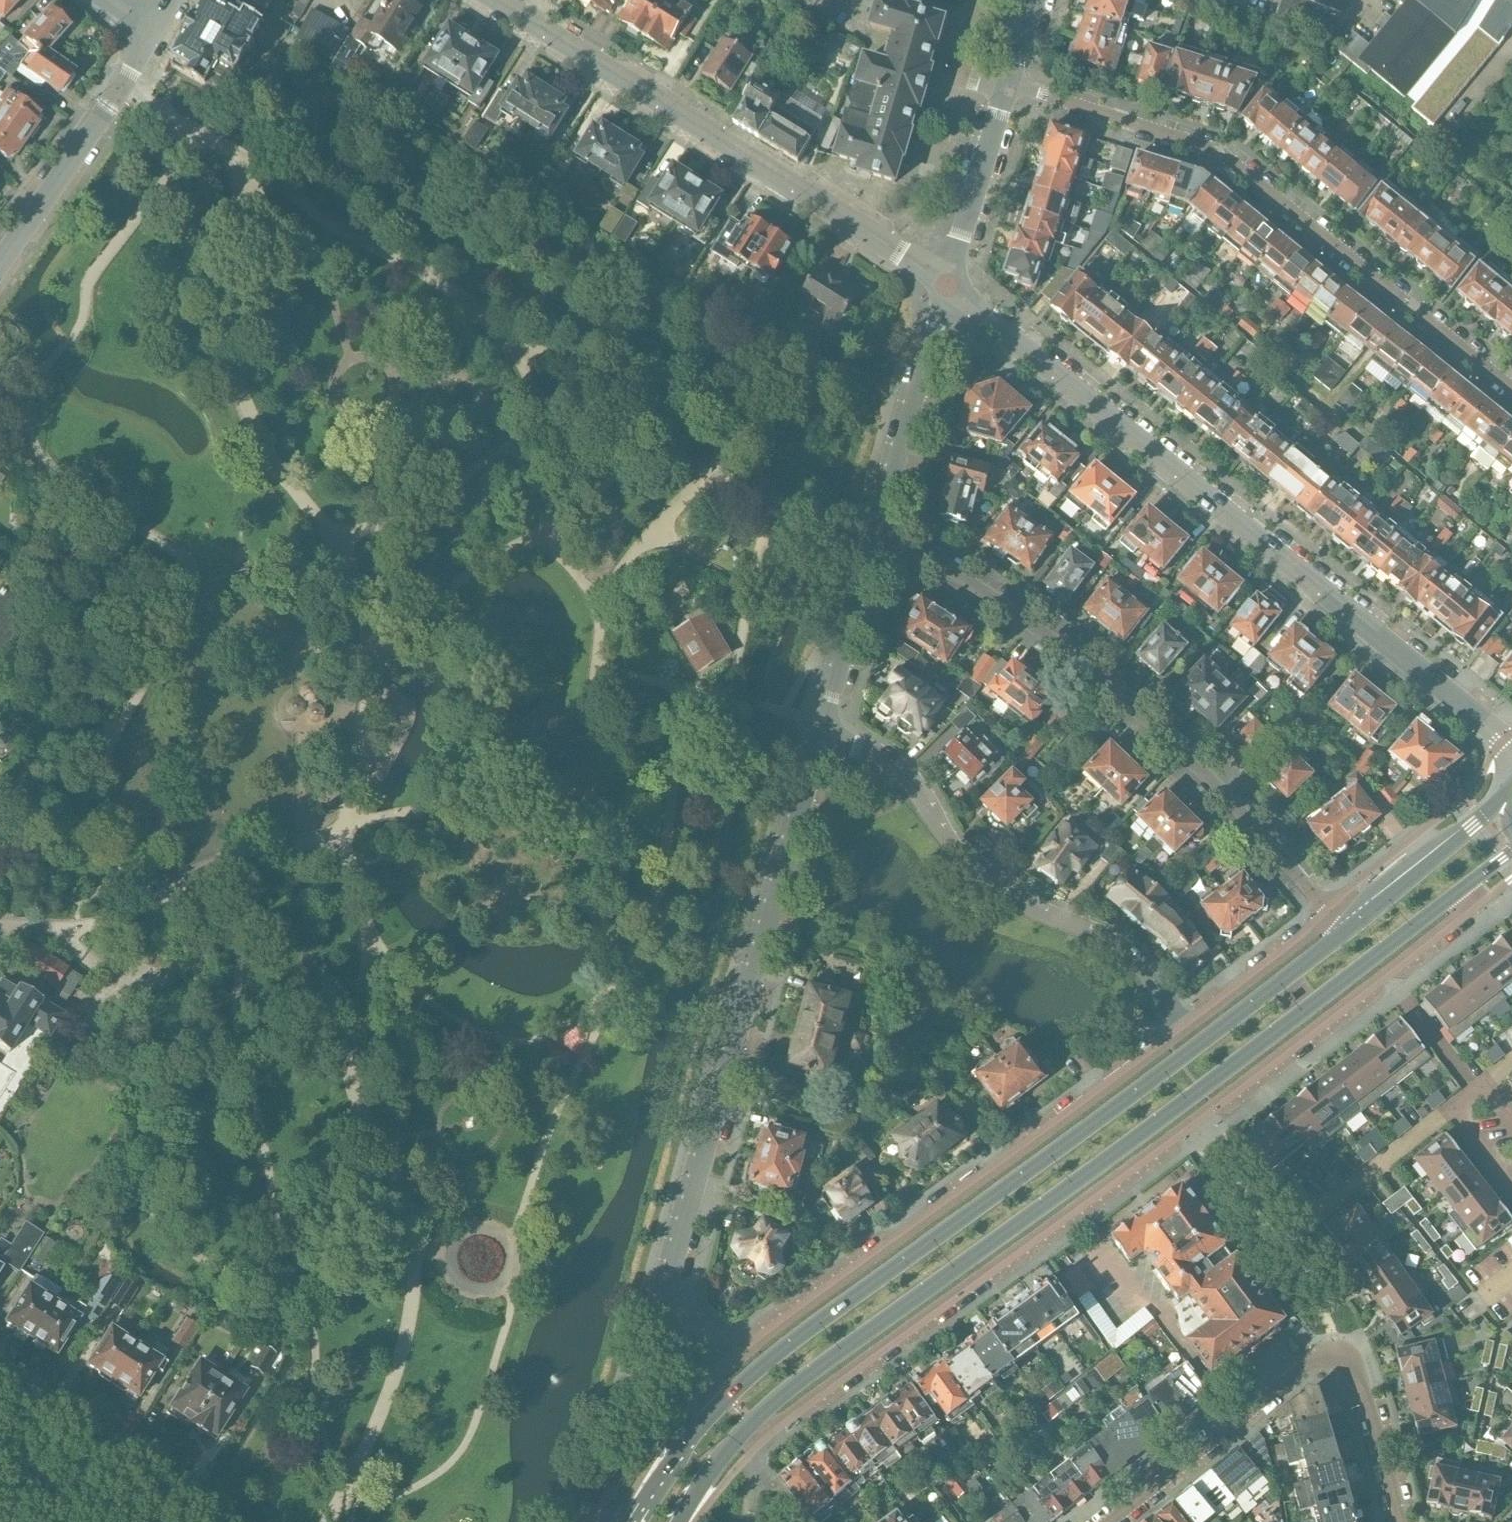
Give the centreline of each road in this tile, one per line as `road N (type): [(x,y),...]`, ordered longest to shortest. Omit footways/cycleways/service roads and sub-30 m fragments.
road 1 (residential): [(757,1416),(775,1425),(1181,1131),(1475,907),(1478,877)]
road 2 (secondary): [(757,1416),(1307,1015),(1478,877)]
road 3 (secondary): [(1380,903),(725,1401)]
road 4 (unclassified): [(1511,746),(948,283)]
road 5 (unclassified): [(711,1379),(664,1323),(669,1286),(825,728)]
road 6 (residential): [(1007,86),(1220,151),(1511,387)]
road 7 (residential): [(877,535),(922,551),(1106,682),(1211,781),(1327,910)]
road 8 (residential): [(1183,1028),(711,1379)]
road 9 (unclassified): [(948,283),(497,0)]
road 10 (residential): [(825,728),(900,769),(947,848),(998,892),(1113,944),(1183,1028)]
road 11 (residential): [(1107,1521),(1313,1363),(1340,1358),(1360,1381),(1398,1521)]
road 12 (unclassified): [(0,267),(153,23)]
road 13 (unclassified): [(877,535),(948,283)]
road 14 (unclassified): [(948,283),(1007,86)]
road 15 (unclassified): [(825,728),(877,535)]
road 16 (residential): [(1327,910),(1183,1028)]
road 17 (residential): [(1315,1215),(1461,1106)]
road 18 (secondary): [(1511,783),(1380,903)]
road 19 (secondary): [(676,1521),(706,1472),(757,1416)]
road 20 (secondary): [(725,1401),(637,1491)]
road 21 (residential): [(1007,86),(962,72),(985,0)]

